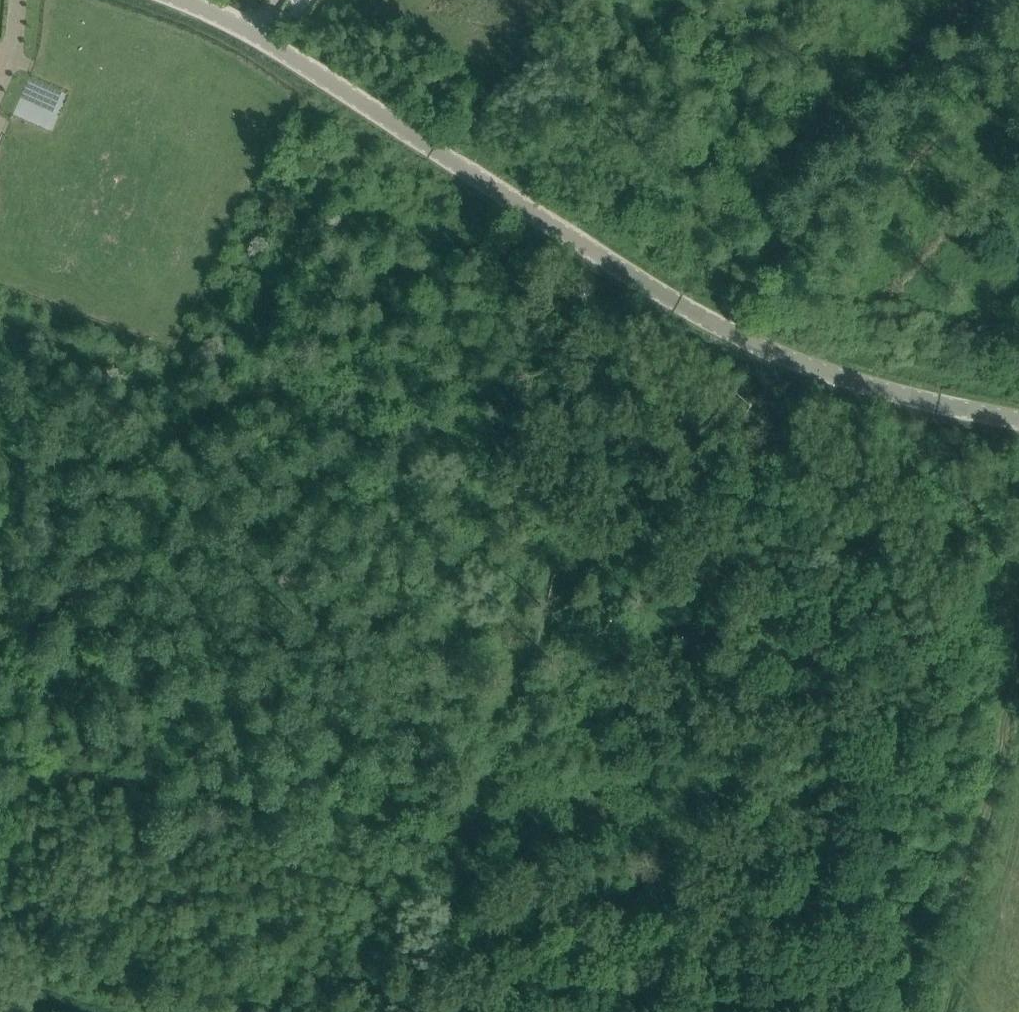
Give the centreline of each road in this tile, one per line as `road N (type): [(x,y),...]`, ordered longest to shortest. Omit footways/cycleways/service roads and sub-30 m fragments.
road 1 (tertiary): [(1018,423),(950,419),(837,391),(690,323),(267,41),(181,0)]
road 2 (track): [(1018,690),(930,1011)]

